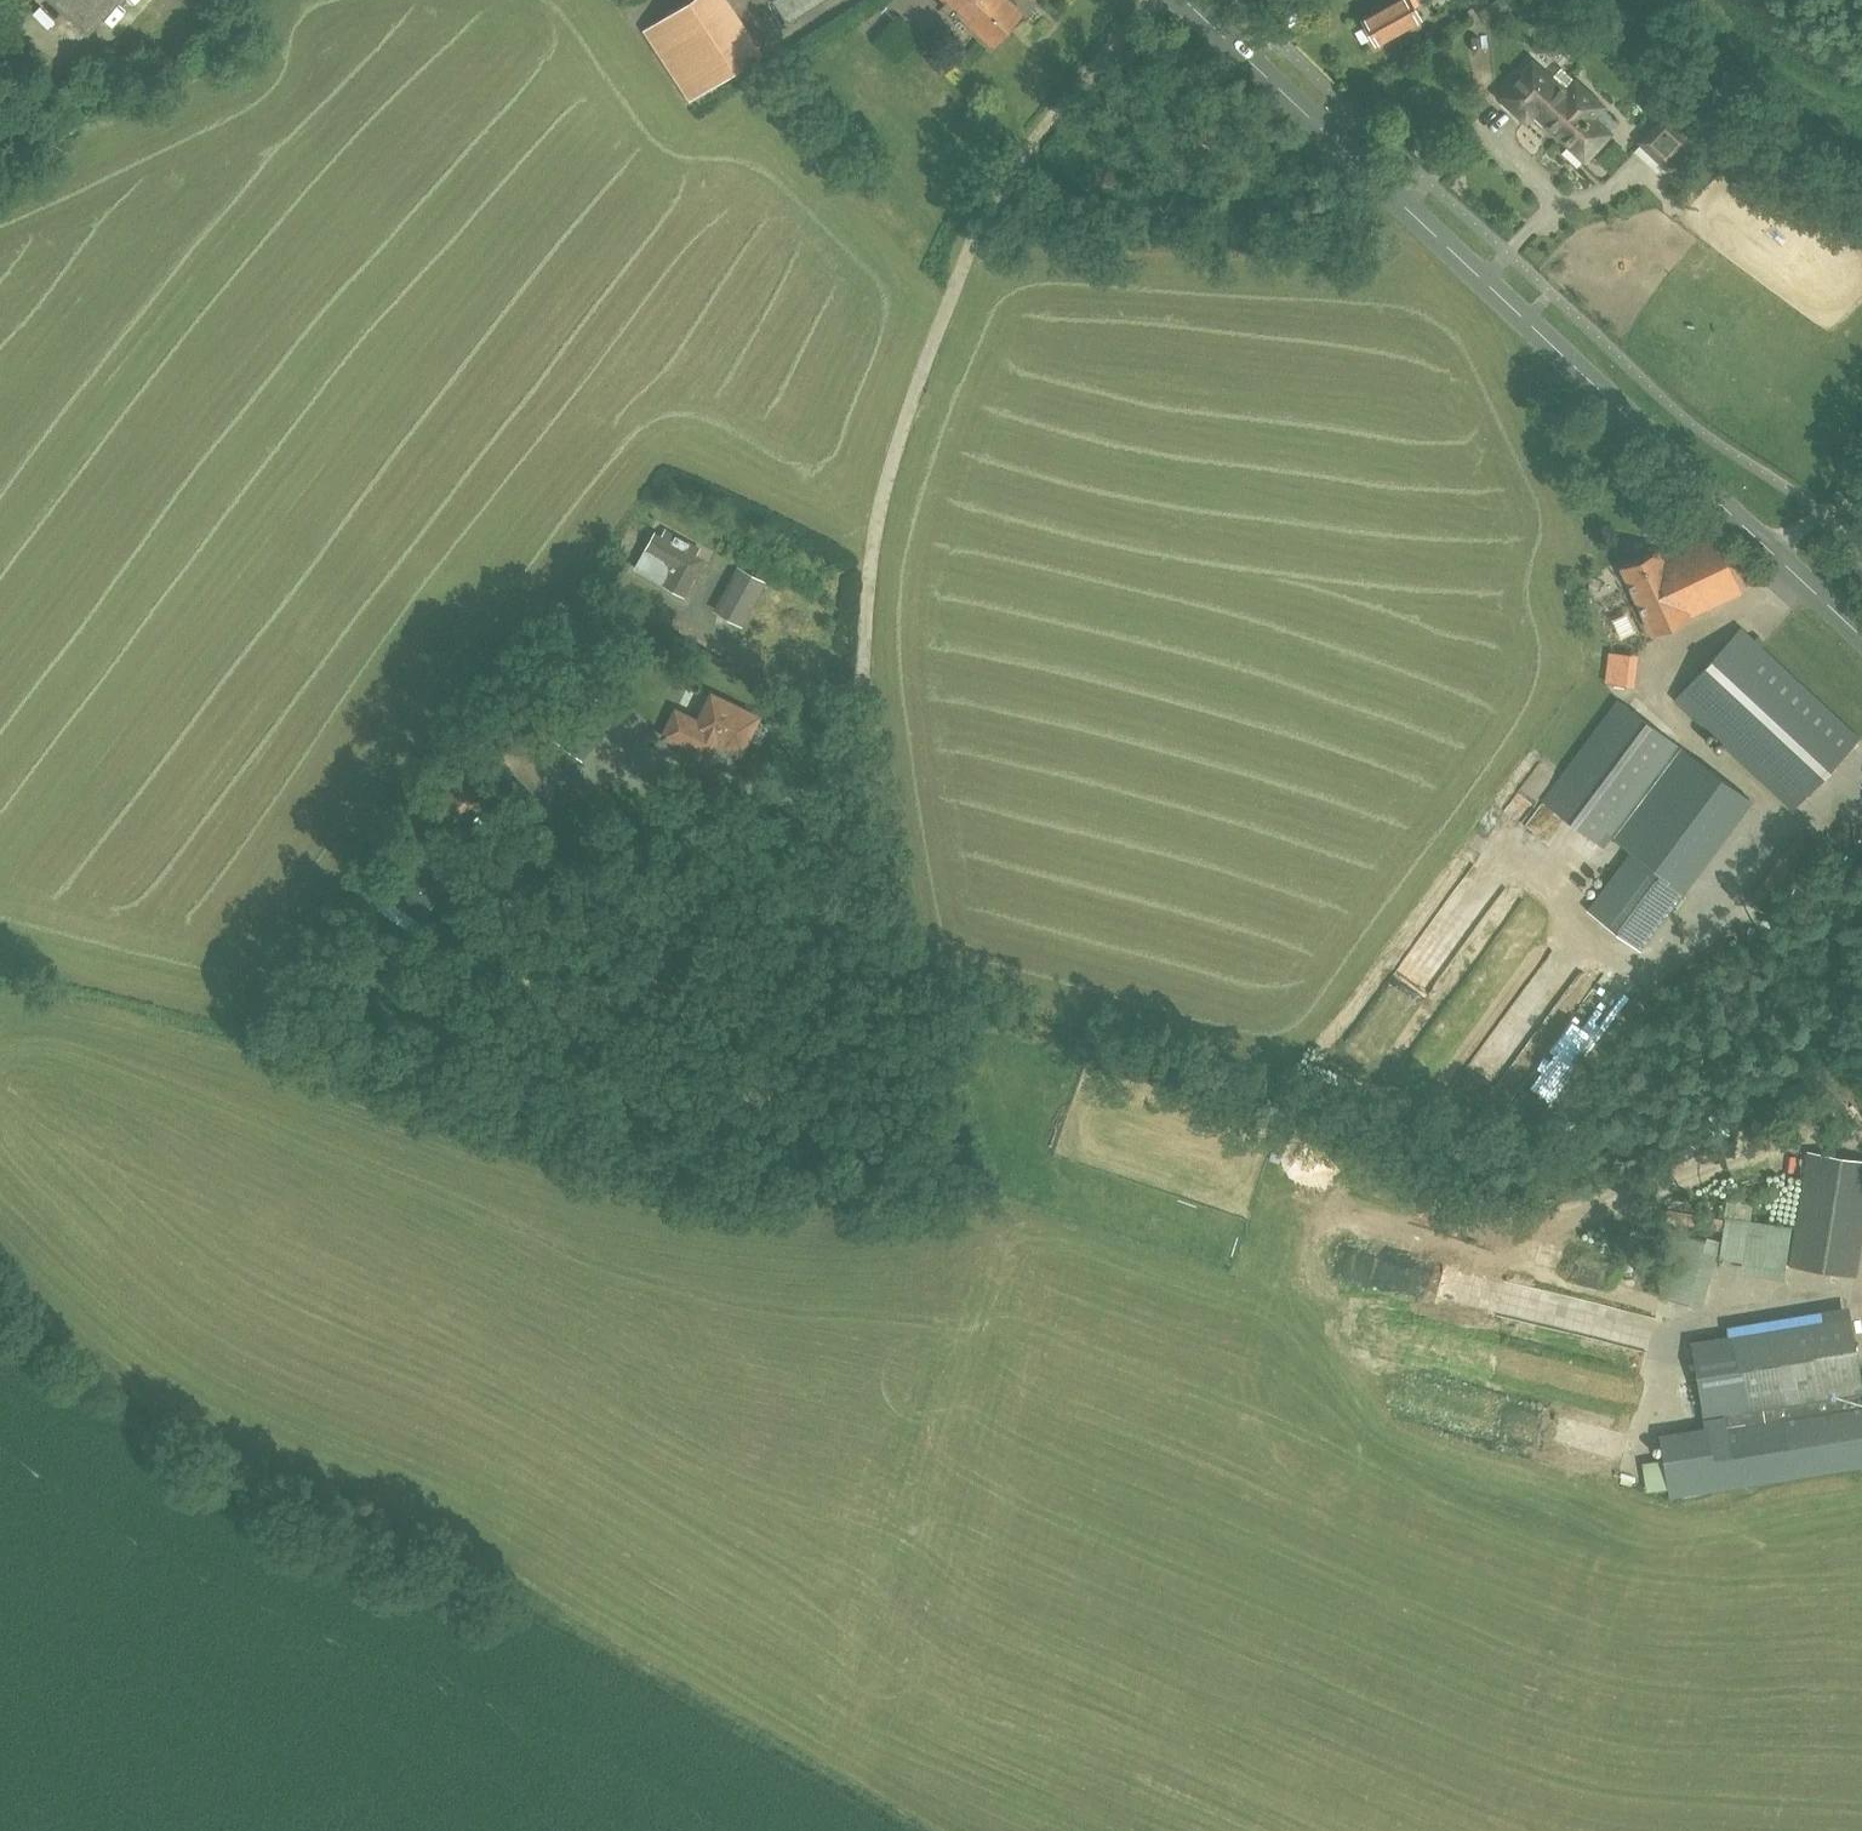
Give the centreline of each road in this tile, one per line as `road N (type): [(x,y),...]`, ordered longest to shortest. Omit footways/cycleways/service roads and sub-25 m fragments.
road 1 (track): [(751,794),(806,793),(863,759),(876,706),(857,683),(880,518),(928,369),(995,191),(1032,134),(1147,0)]
road 2 (secondary): [(1861,635),(1186,0)]
road 3 (track): [(1861,1145),(1783,1149),(1537,1235),(1507,1264),(1245,1177)]
road 4 (track): [(1379,982),(1238,1188),(983,1114)]
road 5 (track): [(1495,864),(1470,848),(1379,982),(1364,965),(1331,960),(1255,1052)]

